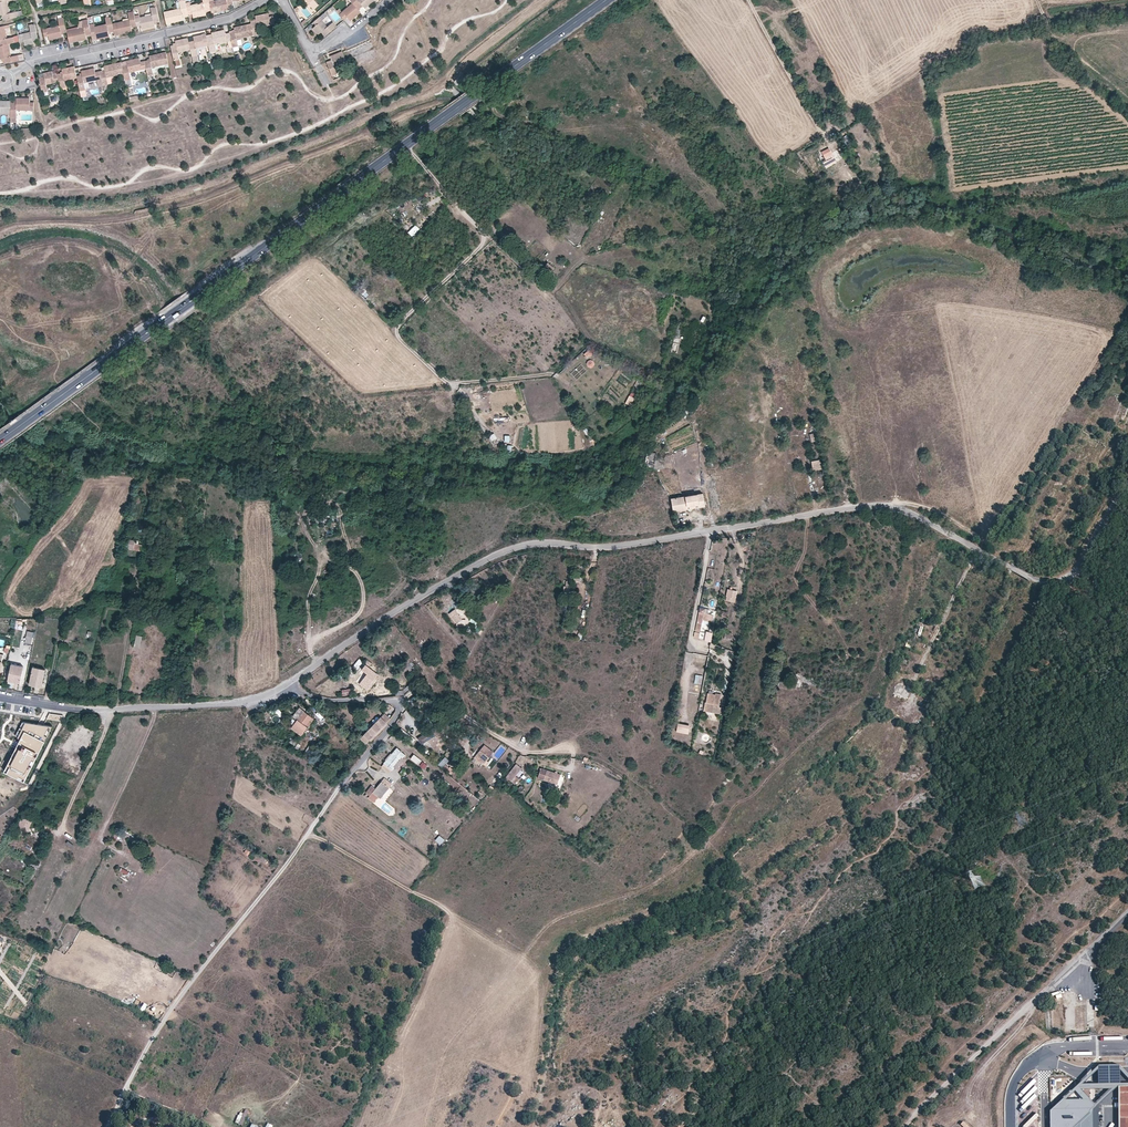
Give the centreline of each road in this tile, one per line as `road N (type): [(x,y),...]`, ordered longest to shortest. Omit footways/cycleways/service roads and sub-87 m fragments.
road 1 (unclassified): [(290,684),(411,601),(521,545),(609,546),(901,505),(1012,568),(1054,582),(1073,575),(1127,488)]
road 2 (primary): [(605,0),(0,440)]
road 3 (track): [(108,1126),(163,1022),(311,828)]
road 4 (track): [(1127,388),(1108,439),(1017,555),(928,510),(901,505)]
road 5 (unclassified): [(1127,911),(899,1126)]
road 6 (unclassified): [(0,696),(137,709),(230,703),(290,684)]
road 7 (track): [(58,853),(67,811),(117,699),(137,583)]
road 8 (residential): [(2,80),(34,63),(230,19),(264,0)]
road 9 (track): [(526,751),(586,752),(700,833)]
road 10 (track): [(459,919),(311,828)]
road 11 (track): [(118,850),(101,834),(154,708)]
road 12 (unclassified): [(311,828),(403,701)]
road 13 (track): [(748,0),(821,133)]
road 14 (unclassified): [(526,751),(426,691),(403,701)]
road 15 (track): [(581,750),(691,761),(703,752)]
road 16 (track): [(806,515),(796,577),(830,621)]

